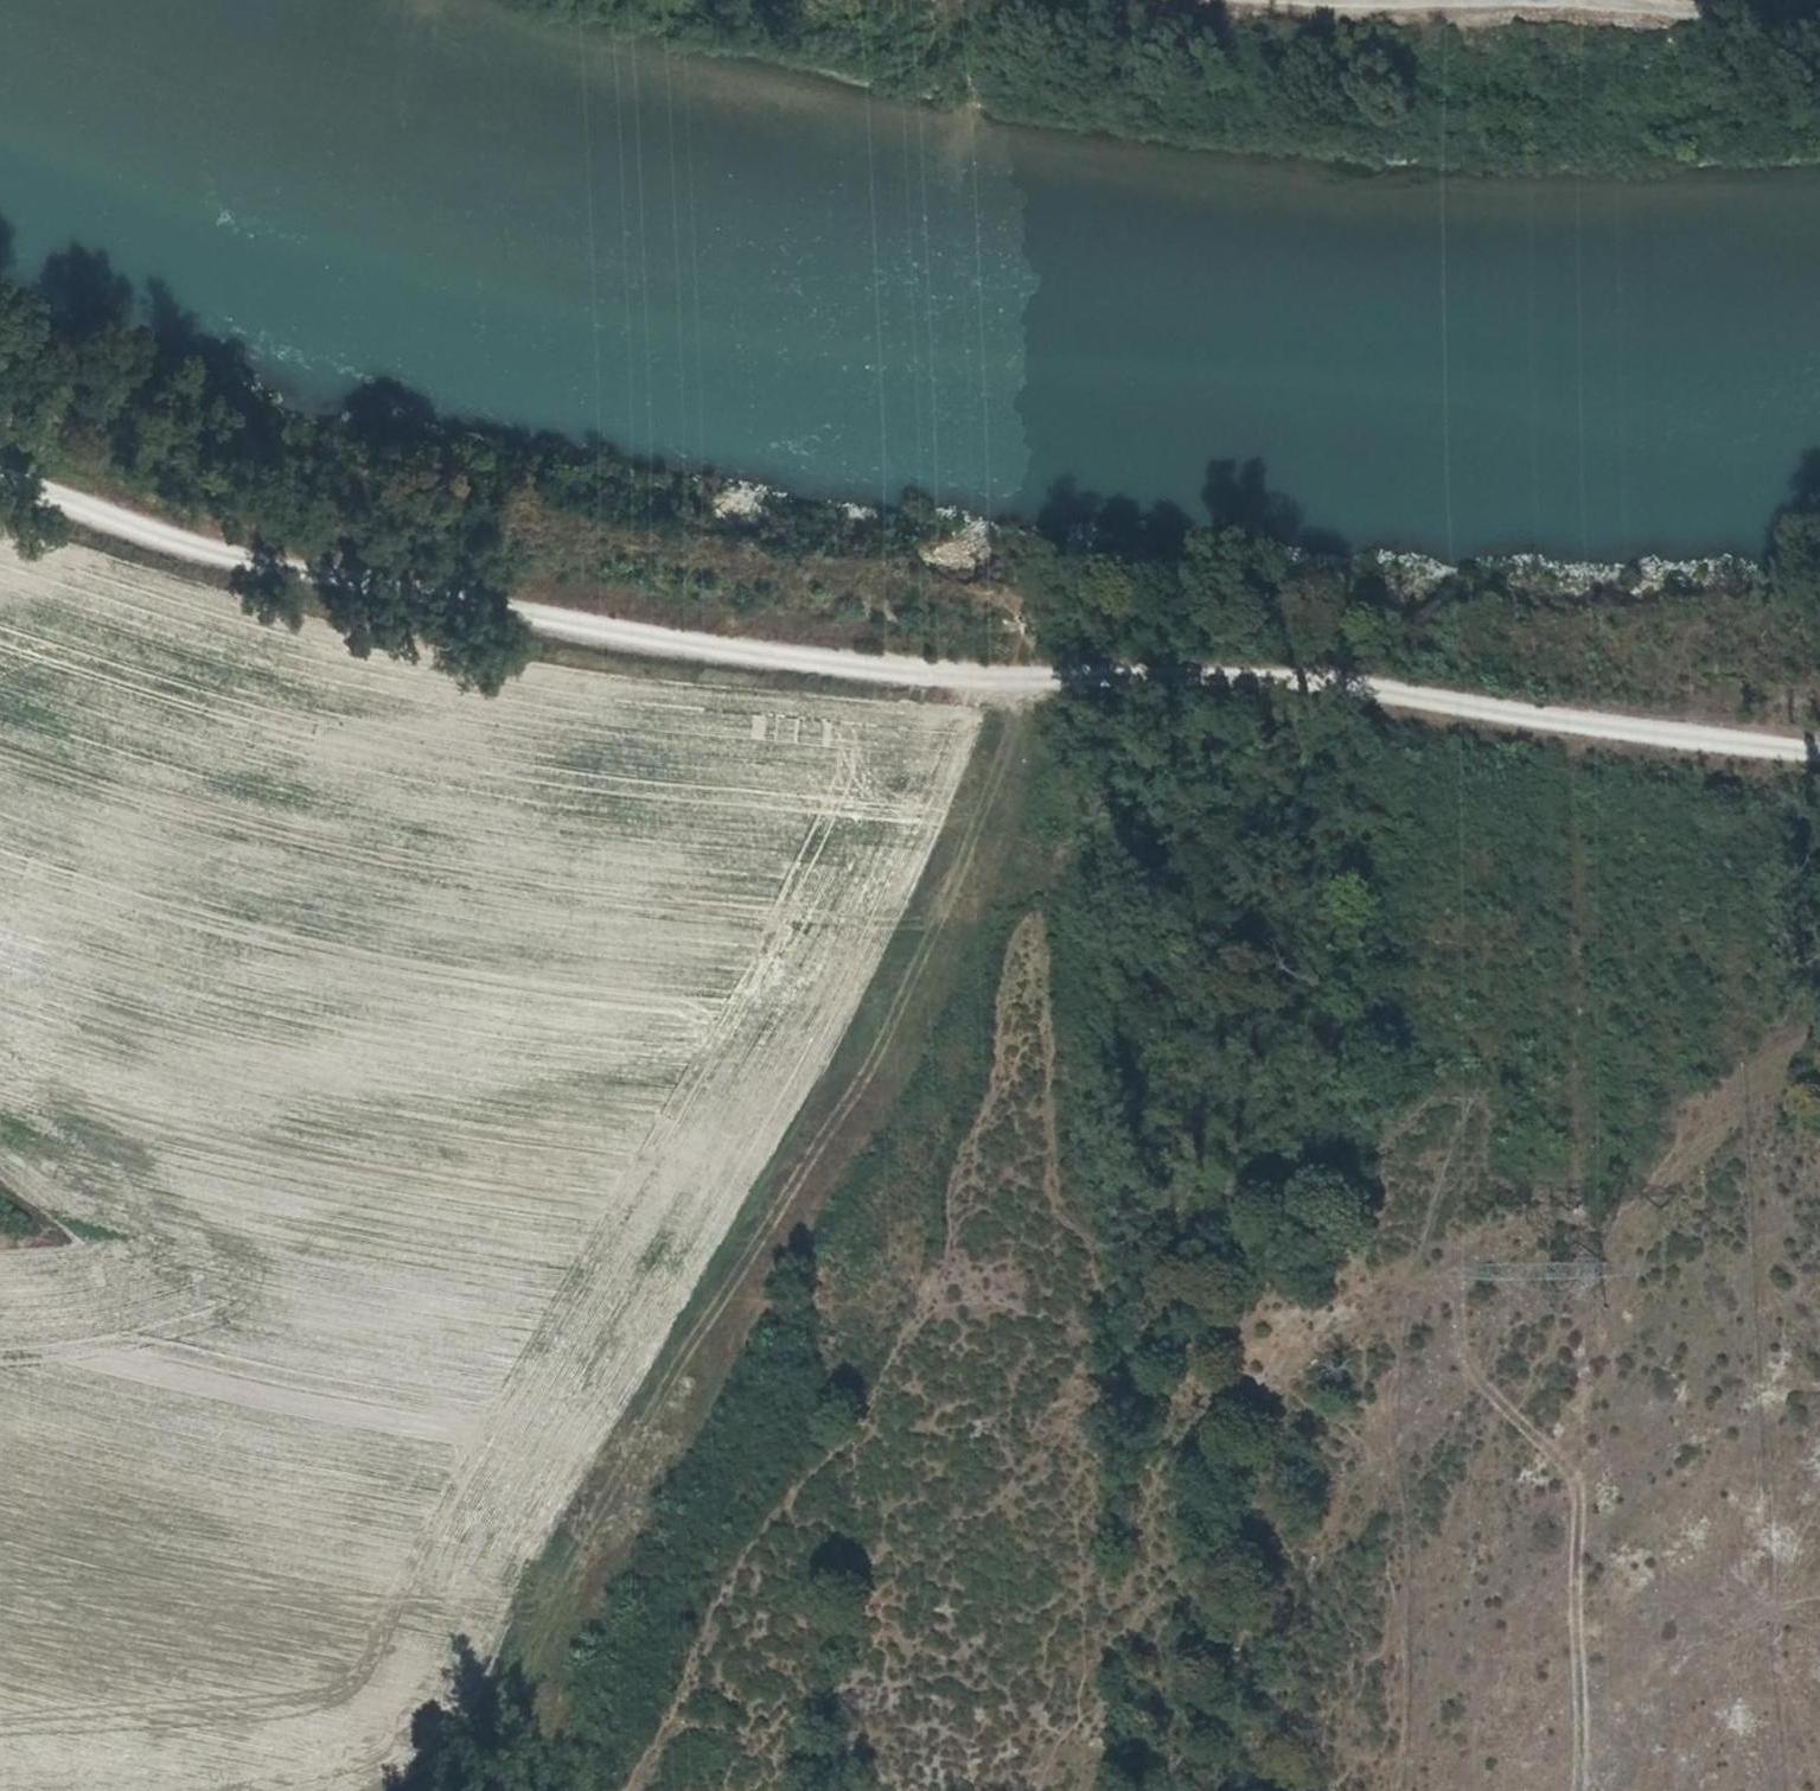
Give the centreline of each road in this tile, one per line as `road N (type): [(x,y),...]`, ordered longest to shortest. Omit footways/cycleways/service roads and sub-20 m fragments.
road 1 (track): [(1819,755),(1302,682),(729,632),(549,605),(339,573),(224,545),(0,472)]
road 2 (track): [(1600,0),(1819,11)]

